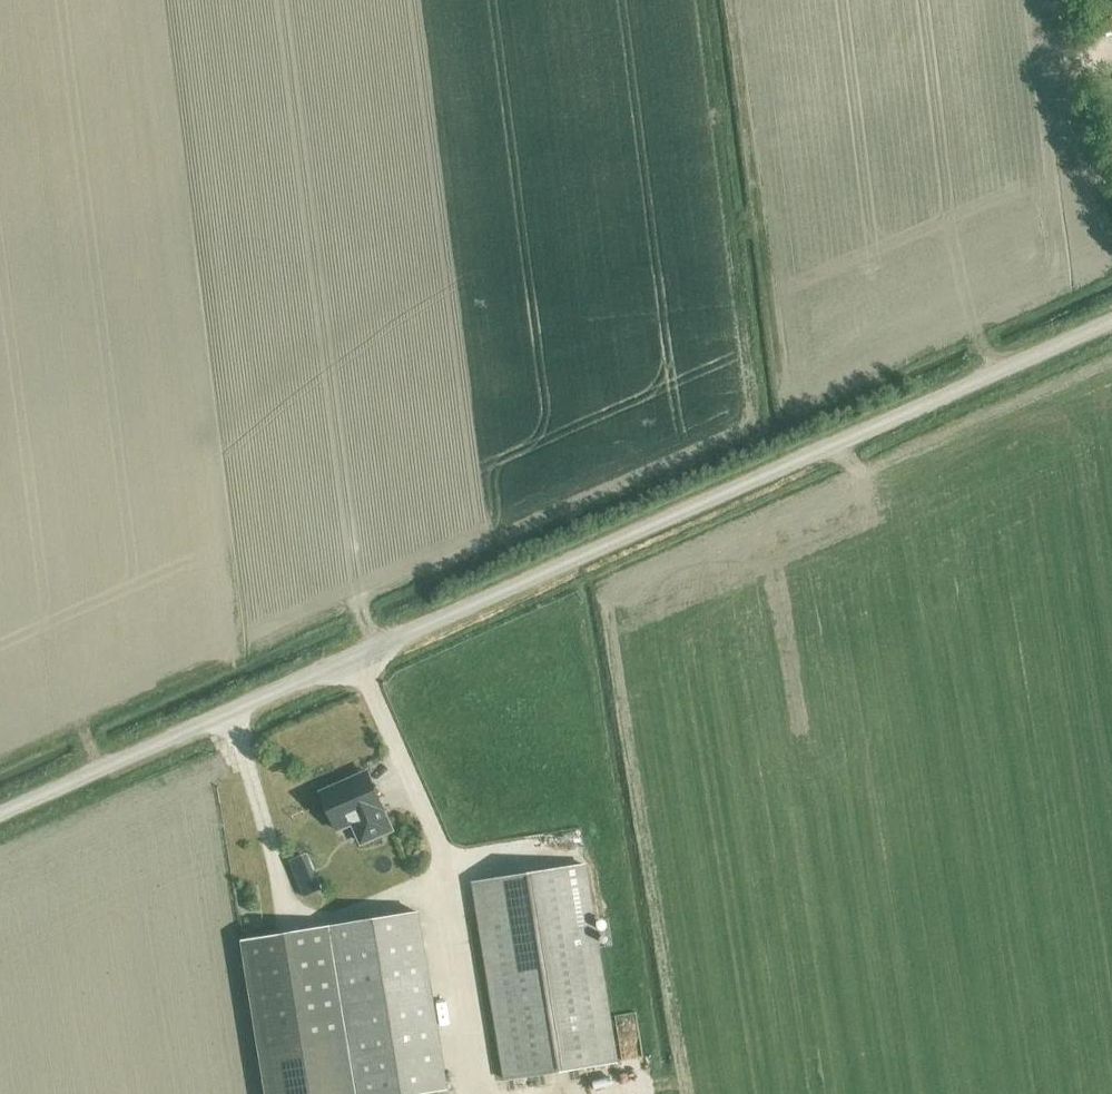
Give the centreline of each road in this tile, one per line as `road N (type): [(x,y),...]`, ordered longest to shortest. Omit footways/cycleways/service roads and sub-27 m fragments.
road 1 (unclassified): [(0,812),(1111,320)]

